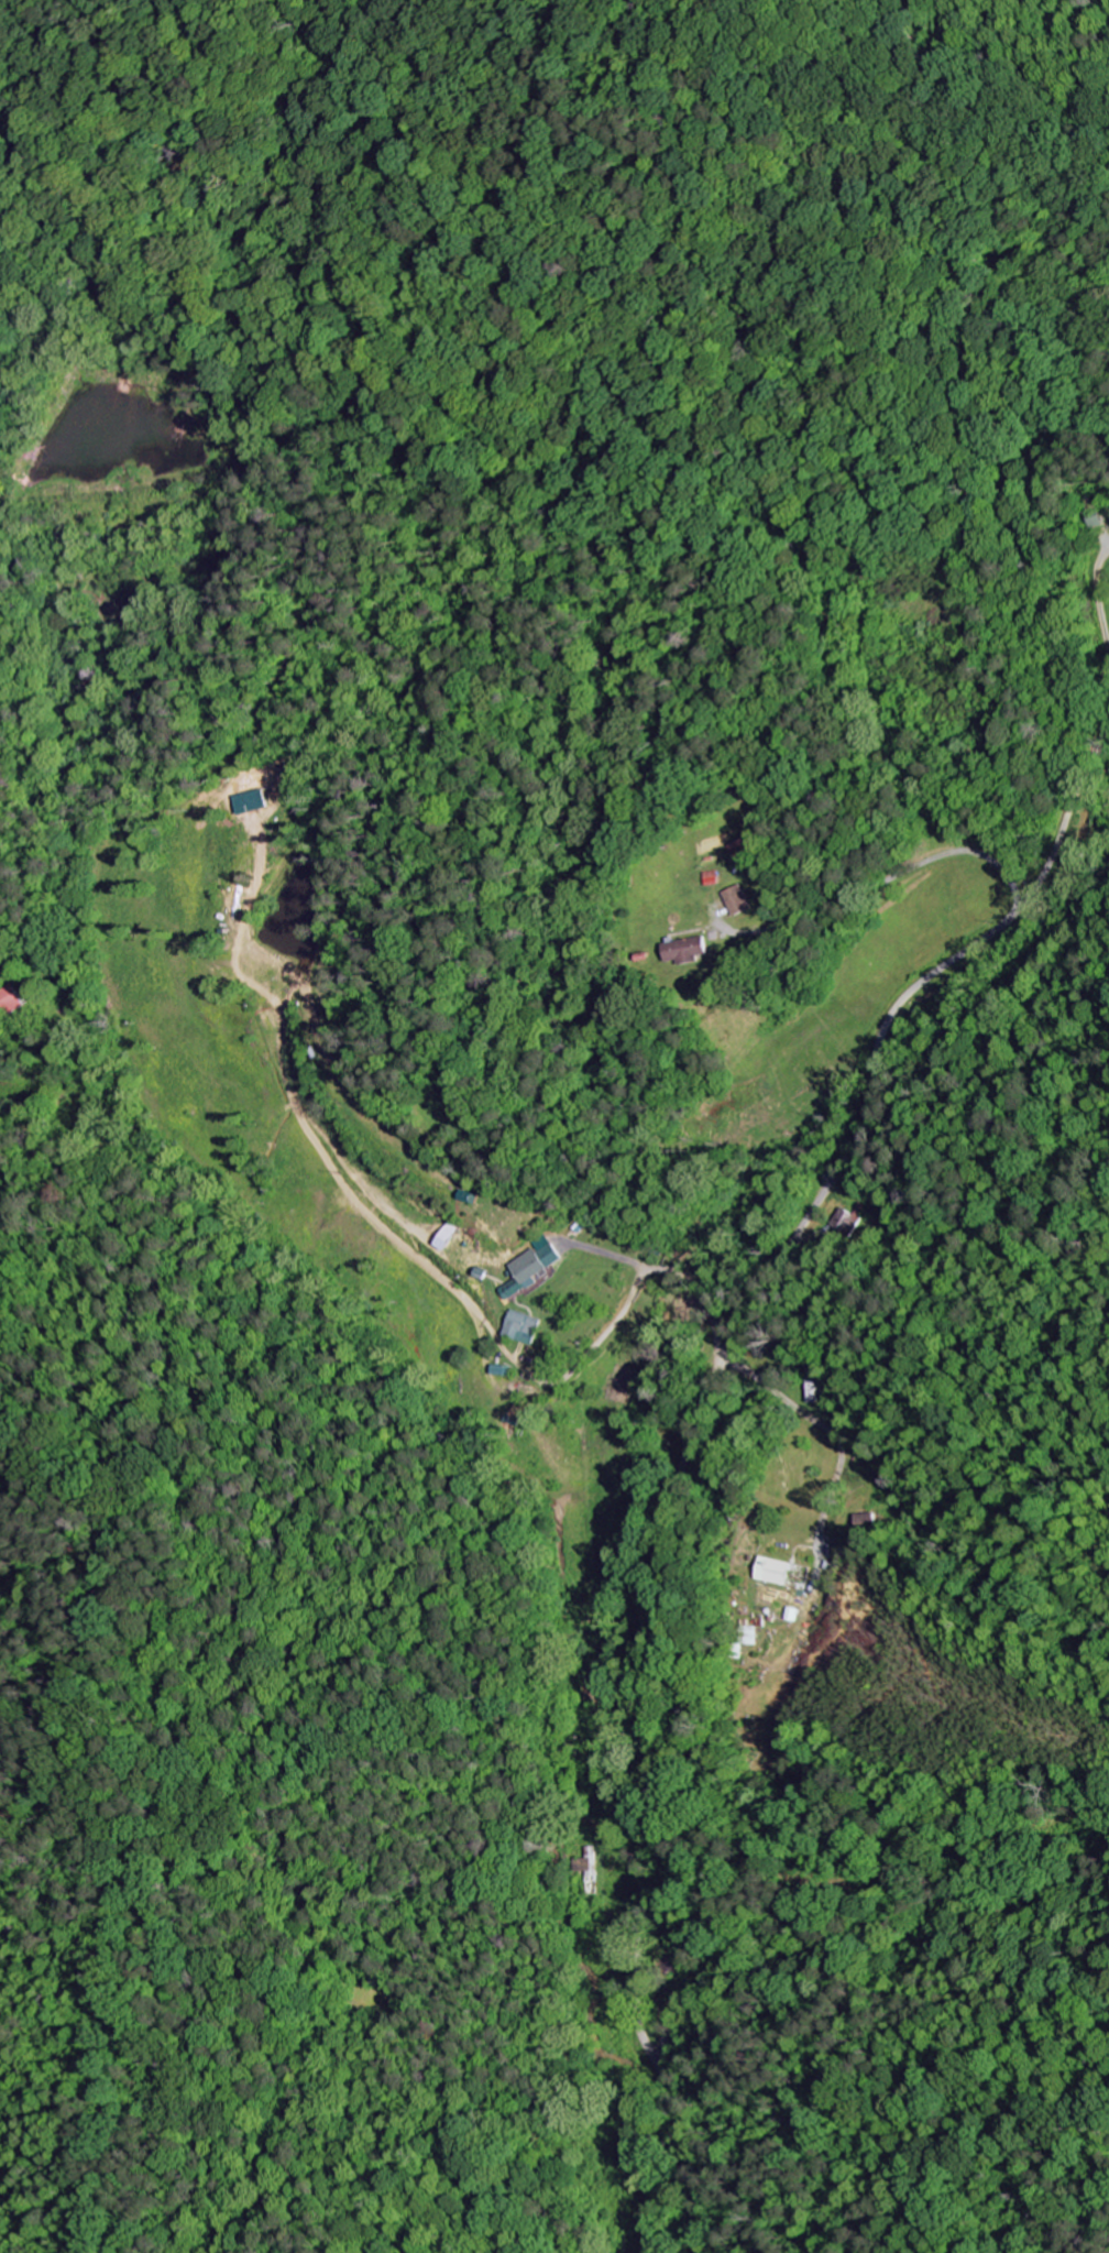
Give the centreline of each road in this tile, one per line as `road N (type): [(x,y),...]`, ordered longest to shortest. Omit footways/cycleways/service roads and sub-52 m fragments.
road 1 (residential): [(701,2252),(688,2166),(638,2025),(635,1989),(645,1837),(643,1659),(701,1410),(753,1291),(860,1120),(869,1029),(1024,907),(1108,725)]
road 2 (residential): [(720,1359),(706,1311),(687,1283),(610,1261)]

